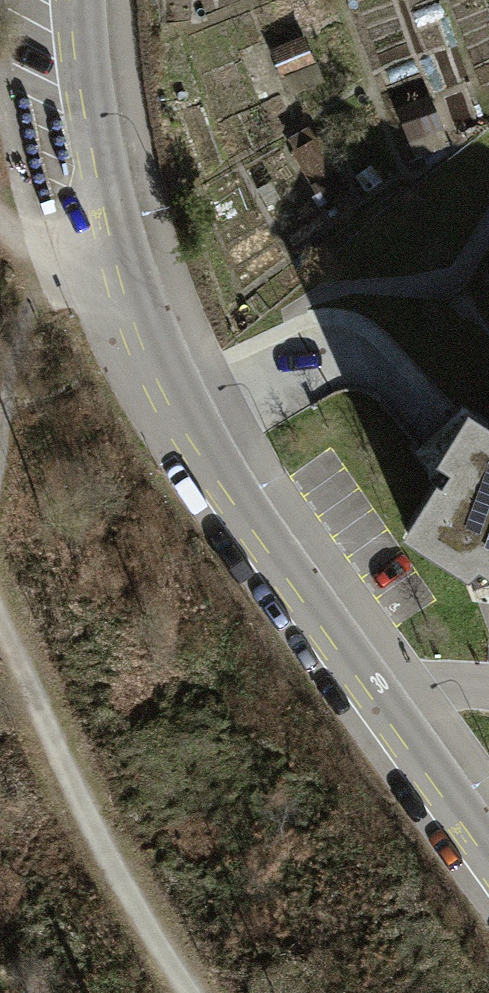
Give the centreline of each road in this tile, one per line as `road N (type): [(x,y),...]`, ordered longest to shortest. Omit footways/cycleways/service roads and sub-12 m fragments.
road 1 (residential): [(488,846),(191,420),(152,344),(97,131),(81,0)]
road 2 (track): [(190,992),(93,822),(0,615)]
road 3 (track): [(20,270),(21,318),(0,460)]

